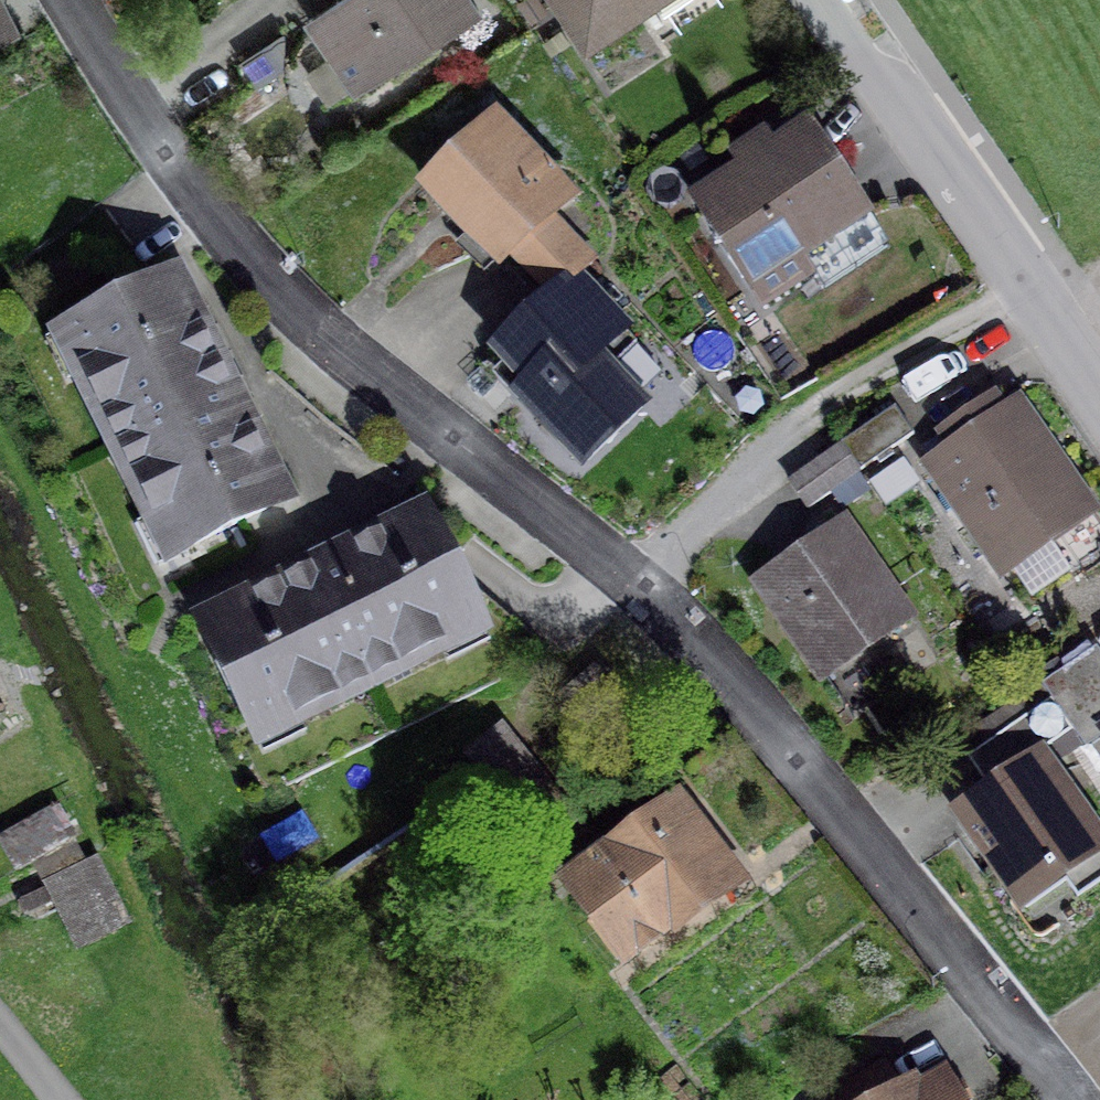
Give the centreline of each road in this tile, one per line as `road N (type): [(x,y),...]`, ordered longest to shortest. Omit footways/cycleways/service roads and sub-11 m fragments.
road 1 (residential): [(70,0),(167,162),(247,255),(332,342),(642,587),(719,668),(1069,1099)]
road 2 (track): [(1099,273),(774,458),(642,587)]
road 3 (residential): [(1099,380),(838,0)]

